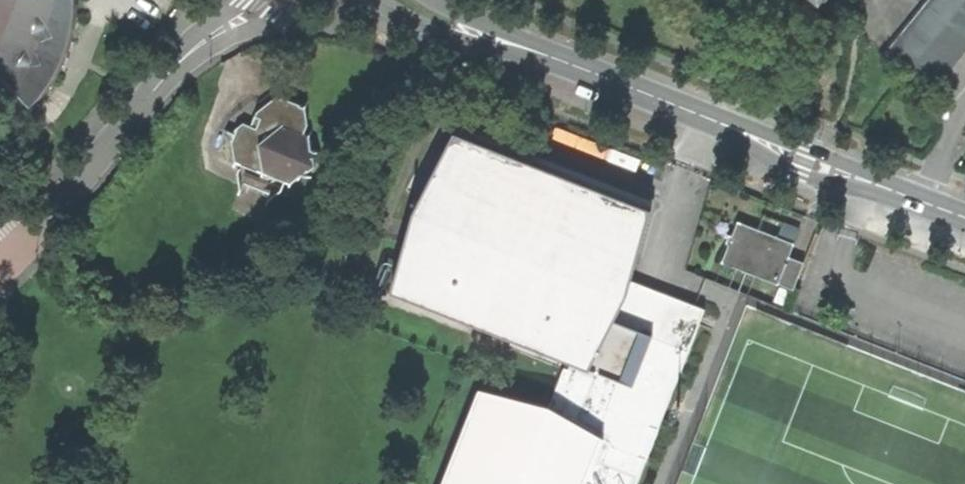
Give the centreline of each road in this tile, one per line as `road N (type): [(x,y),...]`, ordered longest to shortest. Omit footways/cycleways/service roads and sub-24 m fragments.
road 1 (tertiary): [(964,218),(562,62)]
road 2 (residential): [(198,45),(22,243)]
road 3 (tertiary): [(383,0),(430,27),(562,62)]
road 4 (tertiary): [(562,62),(428,0)]

